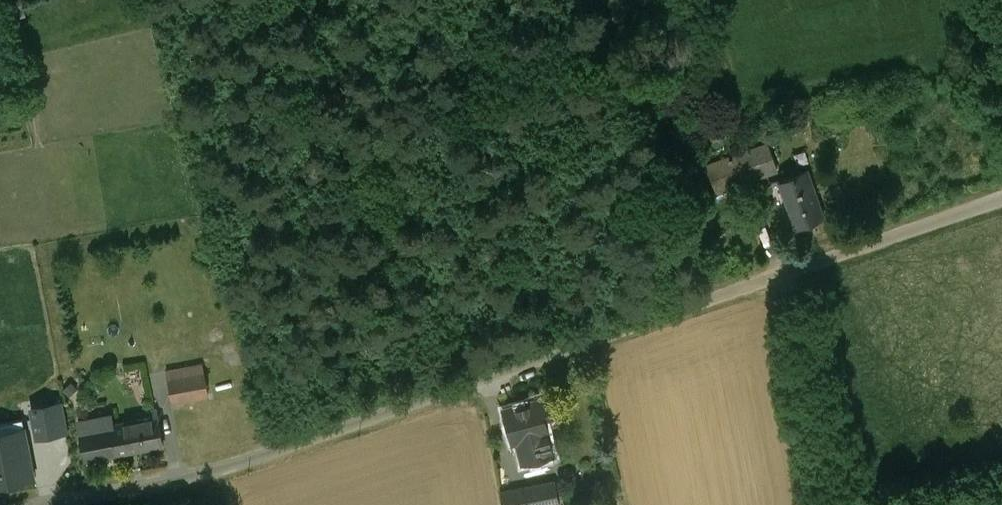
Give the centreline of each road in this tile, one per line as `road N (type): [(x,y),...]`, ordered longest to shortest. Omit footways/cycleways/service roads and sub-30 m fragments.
road 1 (unclassified): [(1001,196),(270,455),(55,504)]

